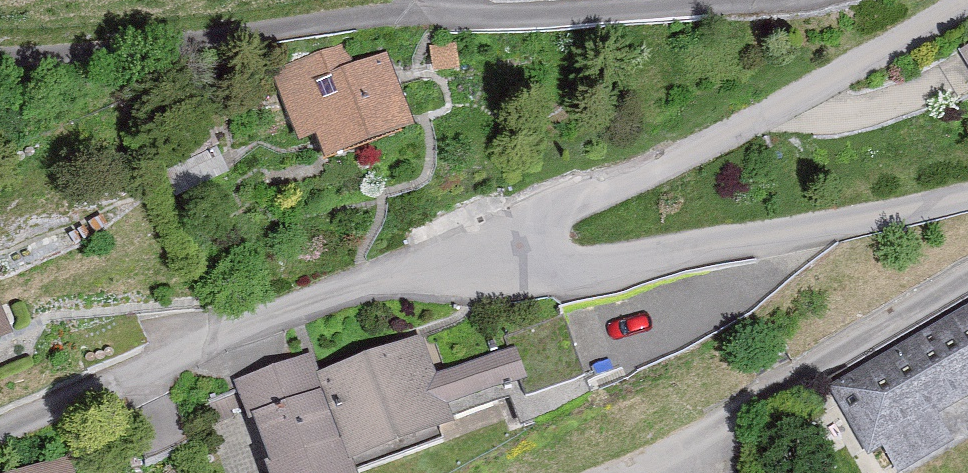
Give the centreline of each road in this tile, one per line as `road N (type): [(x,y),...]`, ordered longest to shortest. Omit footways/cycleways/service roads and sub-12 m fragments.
road 1 (residential): [(687,0),(563,14),(275,9),(0,44)]
road 2 (residential): [(525,248),(0,420)]
road 3 (residential): [(947,0),(558,205),(530,228),(525,248)]
road 4 (residential): [(967,192),(571,264),(533,261),(525,248)]
road 5 (residential): [(626,472),(716,435),(967,276)]

